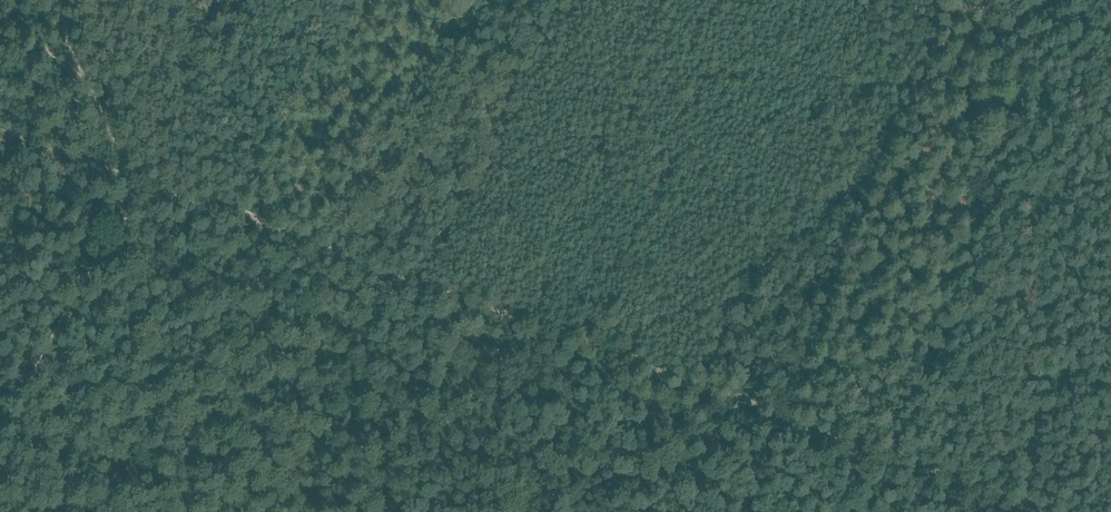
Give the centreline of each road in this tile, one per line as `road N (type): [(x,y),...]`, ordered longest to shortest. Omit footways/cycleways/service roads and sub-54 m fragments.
road 1 (track): [(608,357),(130,179)]
road 2 (track): [(1051,511),(608,357)]
road 3 (track): [(608,357),(796,241),(871,160),(906,101),(925,92)]
road 4 (track): [(130,179),(0,404)]
road 5 (track): [(130,179),(81,86),(66,0)]
road 6 (track): [(0,129),(130,179)]

